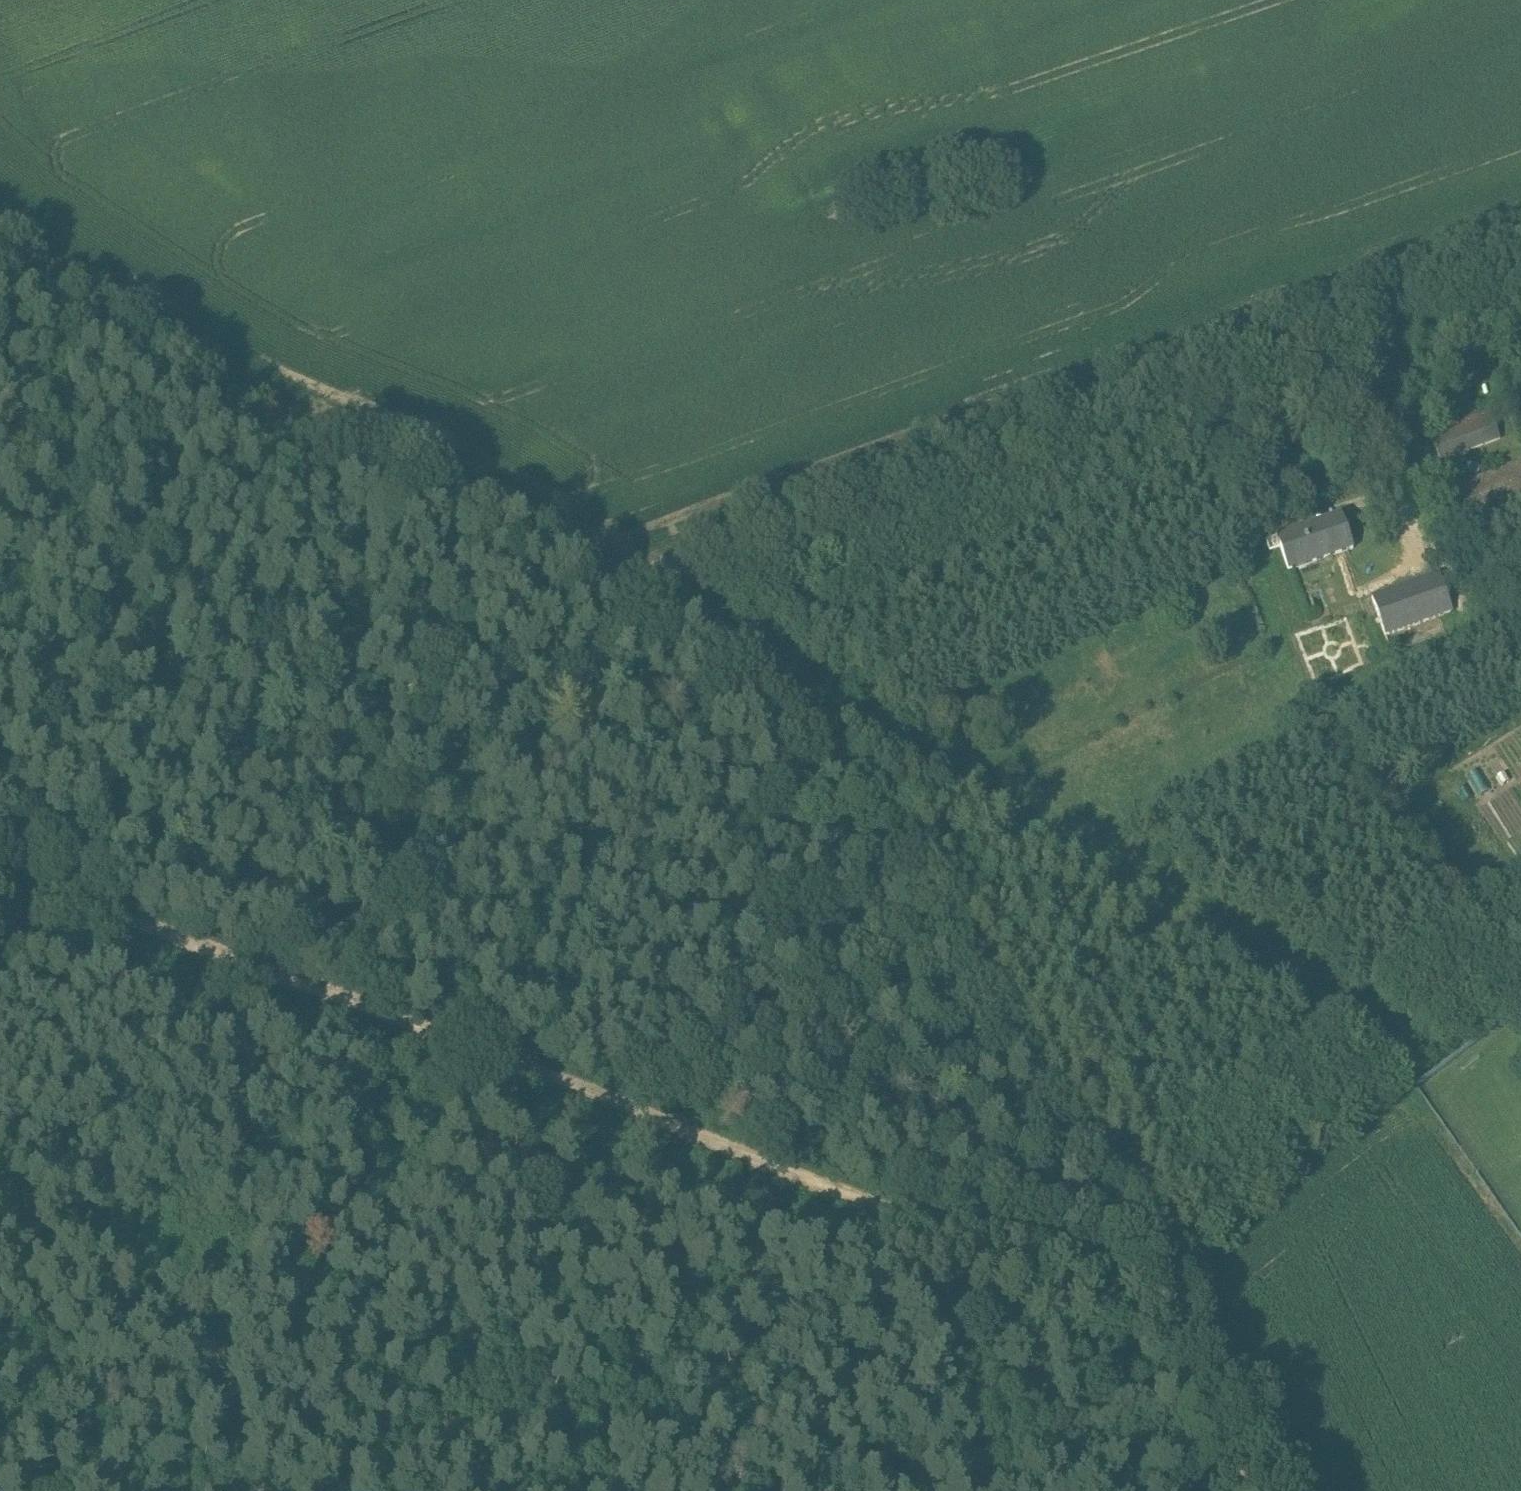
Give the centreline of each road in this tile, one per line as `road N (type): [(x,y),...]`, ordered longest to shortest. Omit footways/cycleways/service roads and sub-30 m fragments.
road 1 (track): [(1298,1490),(1205,1291),(844,749),(625,586)]
road 2 (residential): [(625,586),(1520,245)]
road 3 (track): [(40,901),(625,586)]

